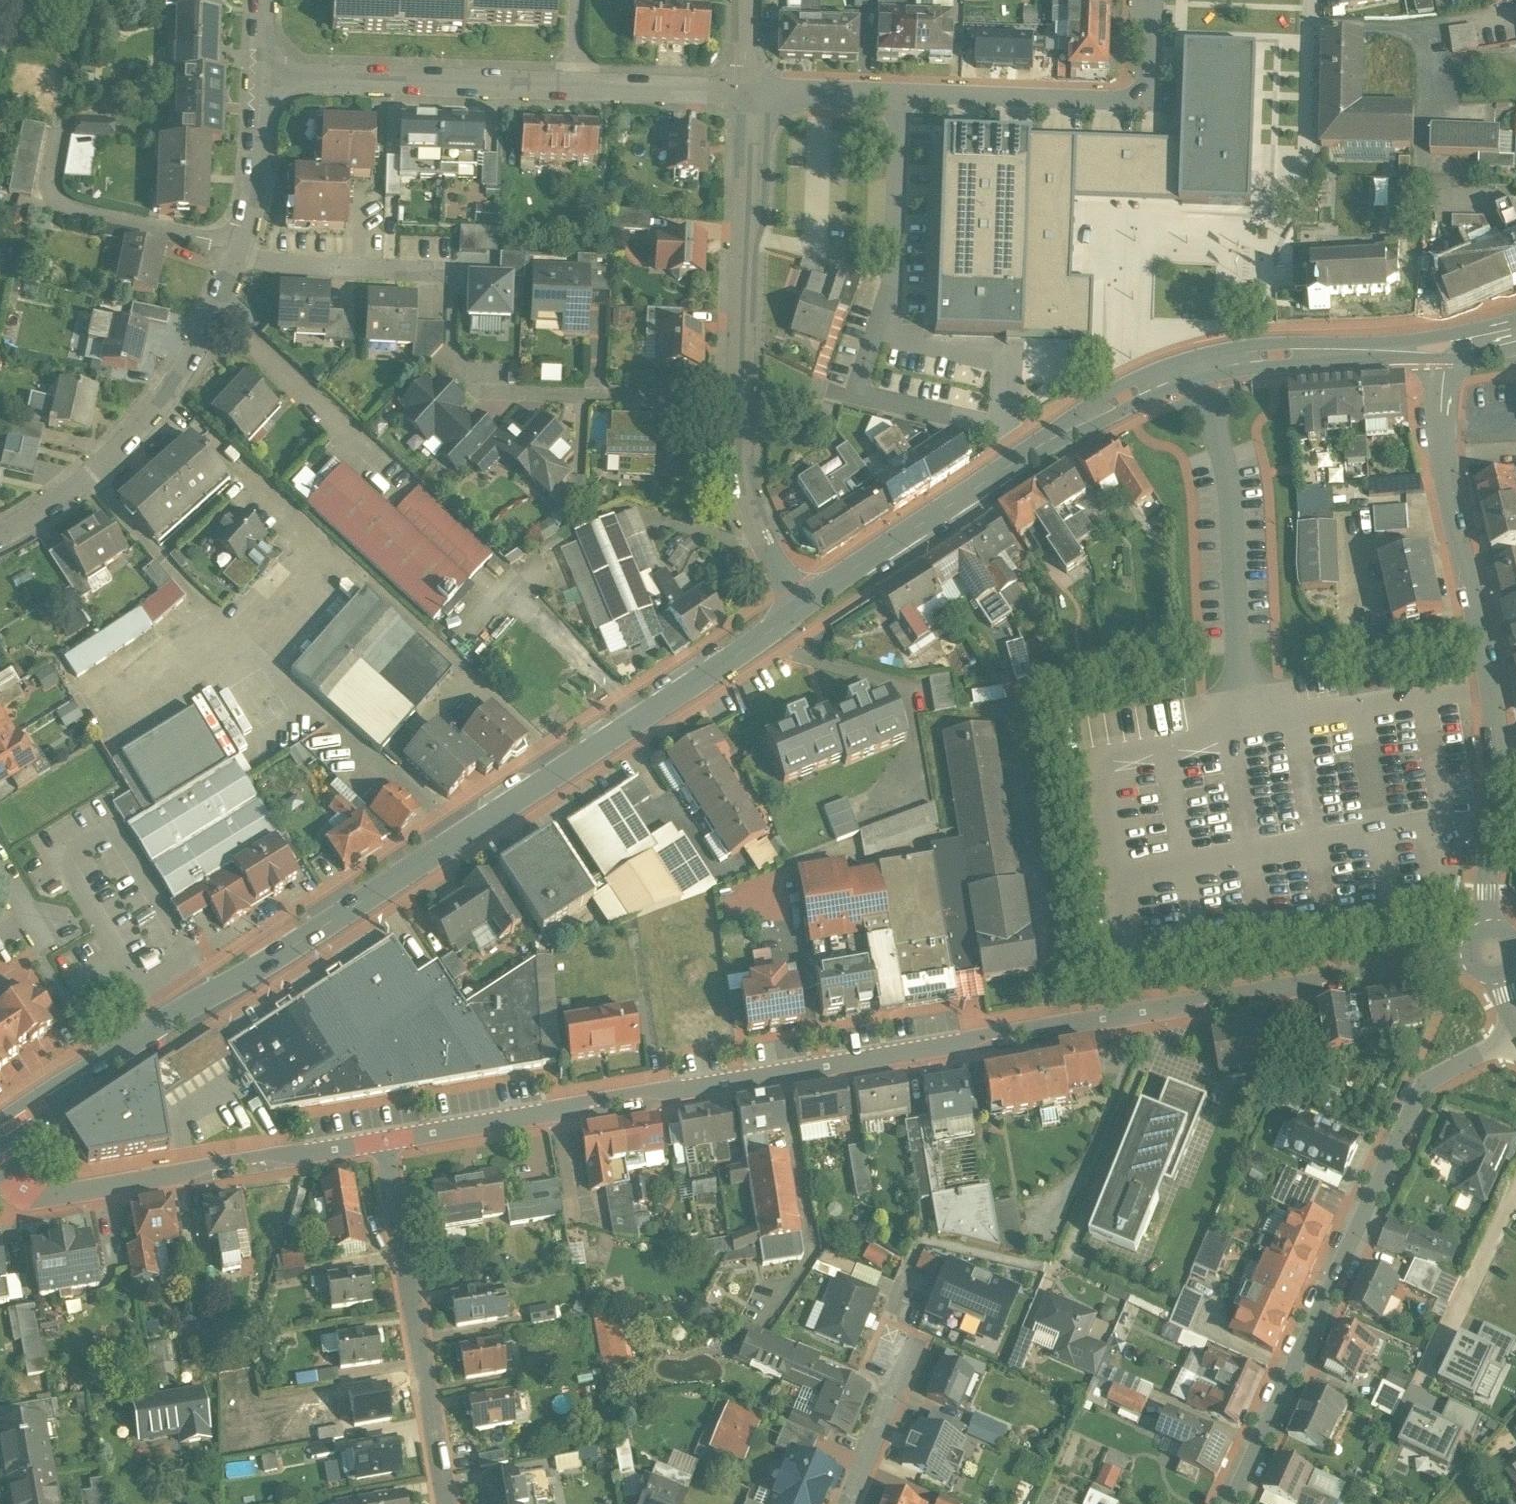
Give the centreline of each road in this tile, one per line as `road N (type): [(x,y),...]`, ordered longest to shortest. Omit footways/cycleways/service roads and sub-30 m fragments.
road 1 (residential): [(380,1145),(1488,949)]
road 2 (tertiary): [(0,1132),(801,605)]
road 3 (tertiary): [(801,605),(1087,415),(1153,382),(1263,357),(1428,350)]
road 4 (residential): [(1428,350),(1438,429),(1495,683),(1488,949)]
road 5 (residential): [(226,268),(452,280),(451,354),(484,392),(738,404)]
road 6 (residential): [(1512,1033),(1426,1082),(1234,1503)]
road 7 (track): [(1145,1010),(1152,1037),(1068,1264),(928,1245),(885,1344)]
road 8 (residential): [(746,89),(1126,100),(1144,96),(1156,75),(1149,0)]
road 9 (residential): [(252,68),(746,89)]
road 10 (residential): [(0,1163),(33,1191),(62,1195),(380,1145)]
road 11 (residential): [(447,1503),(380,1145)]
road 12 (residential): [(226,268),(179,369),(115,452),(0,532)]
road 13 (residential): [(746,89),(738,404)]
road 14 (residential): [(239,241),(58,200),(47,188),(54,116)]
road 15 (residential): [(738,404),(743,465),(801,605)]
road 16 (residential): [(885,1344),(910,1353),(850,1503)]
road 17 (residential): [(252,68),(239,241)]

